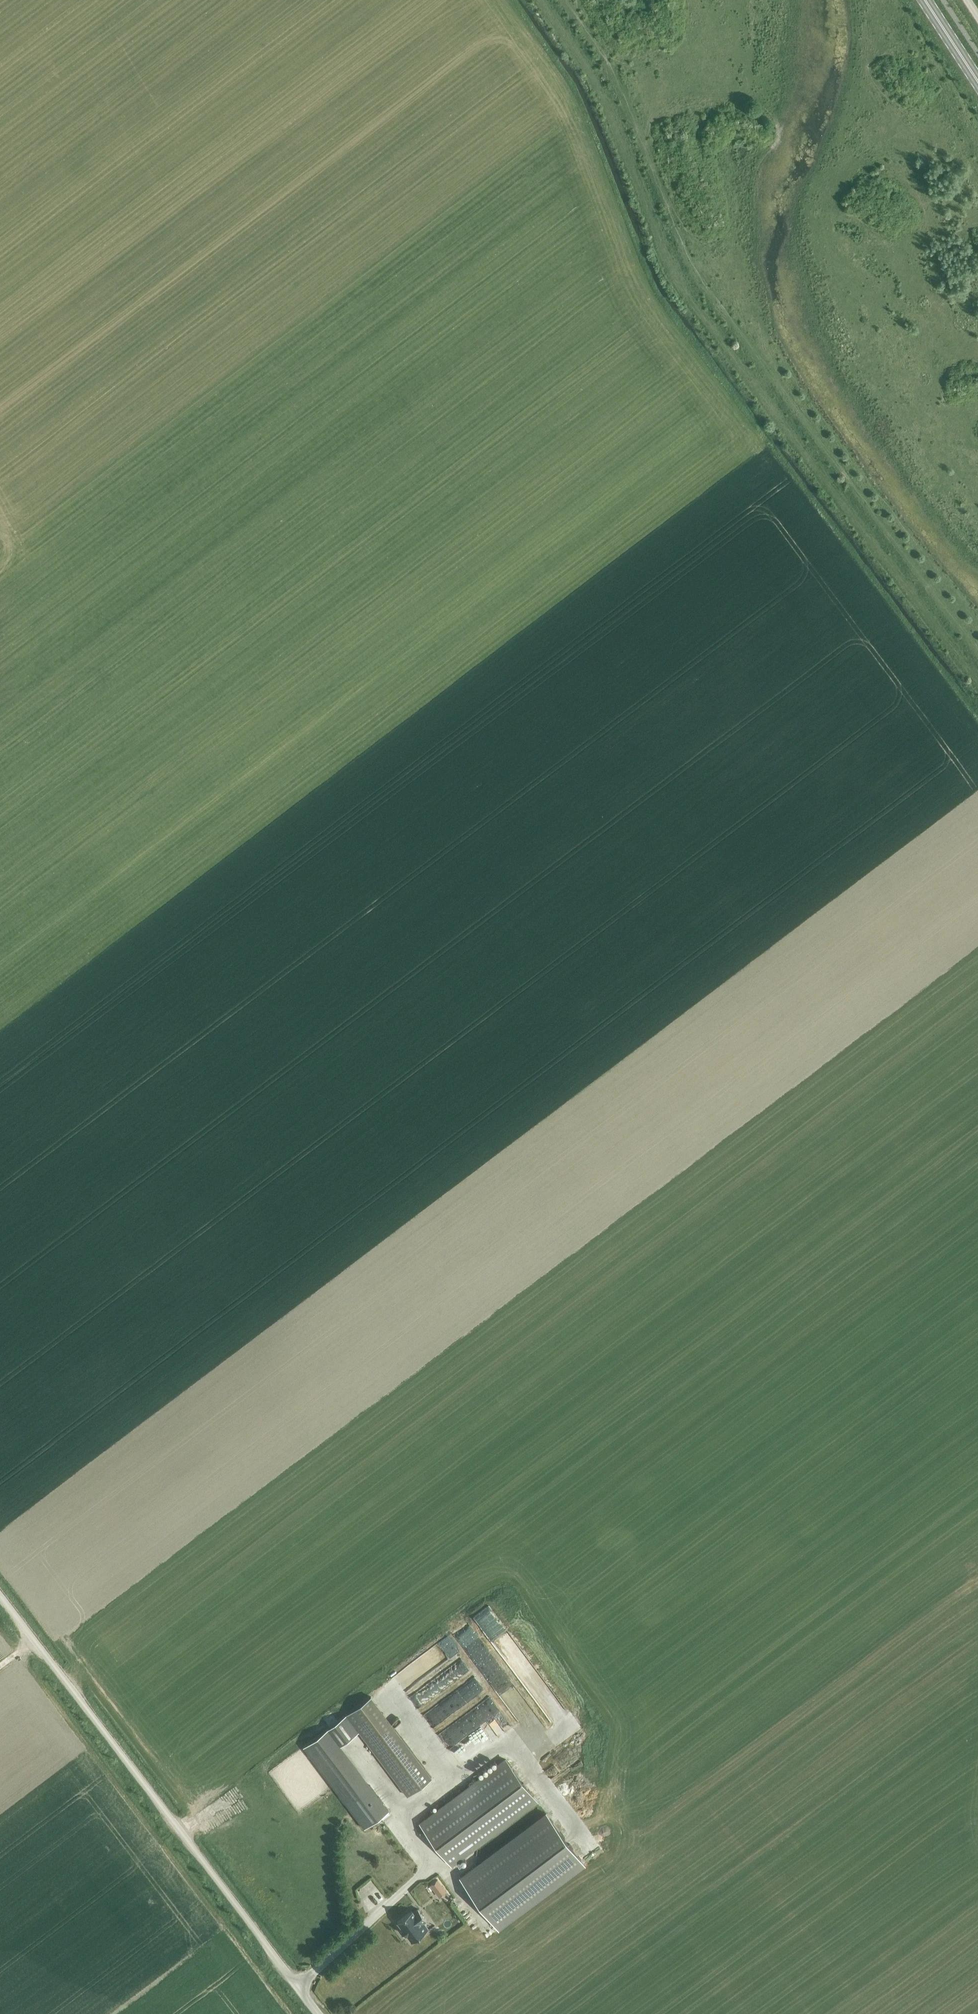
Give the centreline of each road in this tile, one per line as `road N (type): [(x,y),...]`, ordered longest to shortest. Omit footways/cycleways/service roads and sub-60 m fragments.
road 1 (unclassified): [(320,2013),(0,1595)]

